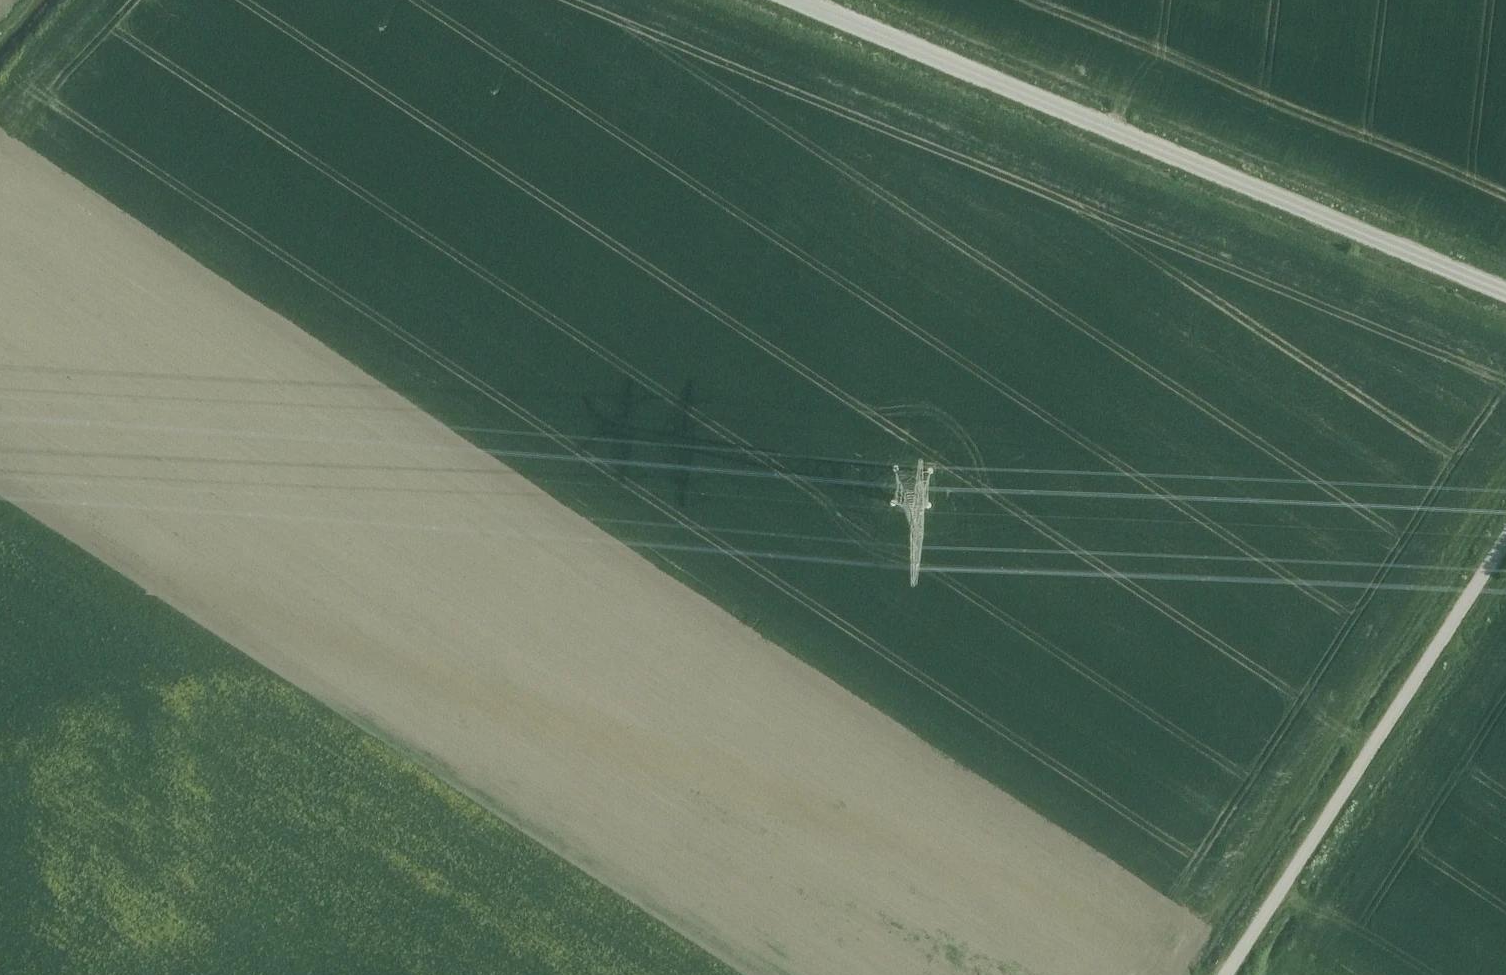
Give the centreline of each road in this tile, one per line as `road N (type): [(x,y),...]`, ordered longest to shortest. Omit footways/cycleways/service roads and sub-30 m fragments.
road 1 (unclassified): [(788,0),(1505,292)]
road 2 (unclassified): [(1505,538),(1222,974)]

